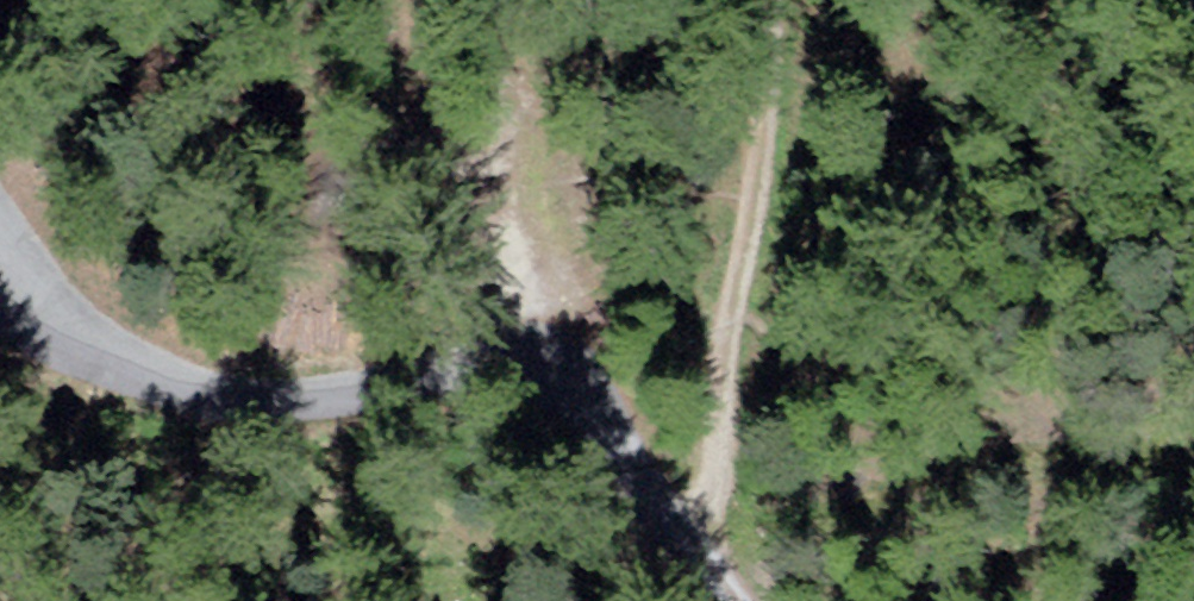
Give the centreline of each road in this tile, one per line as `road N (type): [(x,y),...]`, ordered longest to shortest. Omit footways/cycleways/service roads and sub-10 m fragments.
road 1 (unclassified): [(0,208),(89,310),(157,361),(349,398),(499,388),(672,486)]
road 2 (track): [(753,576),(672,486),(522,223),(460,0)]
road 3 (track): [(768,0),(717,339),(753,576)]

